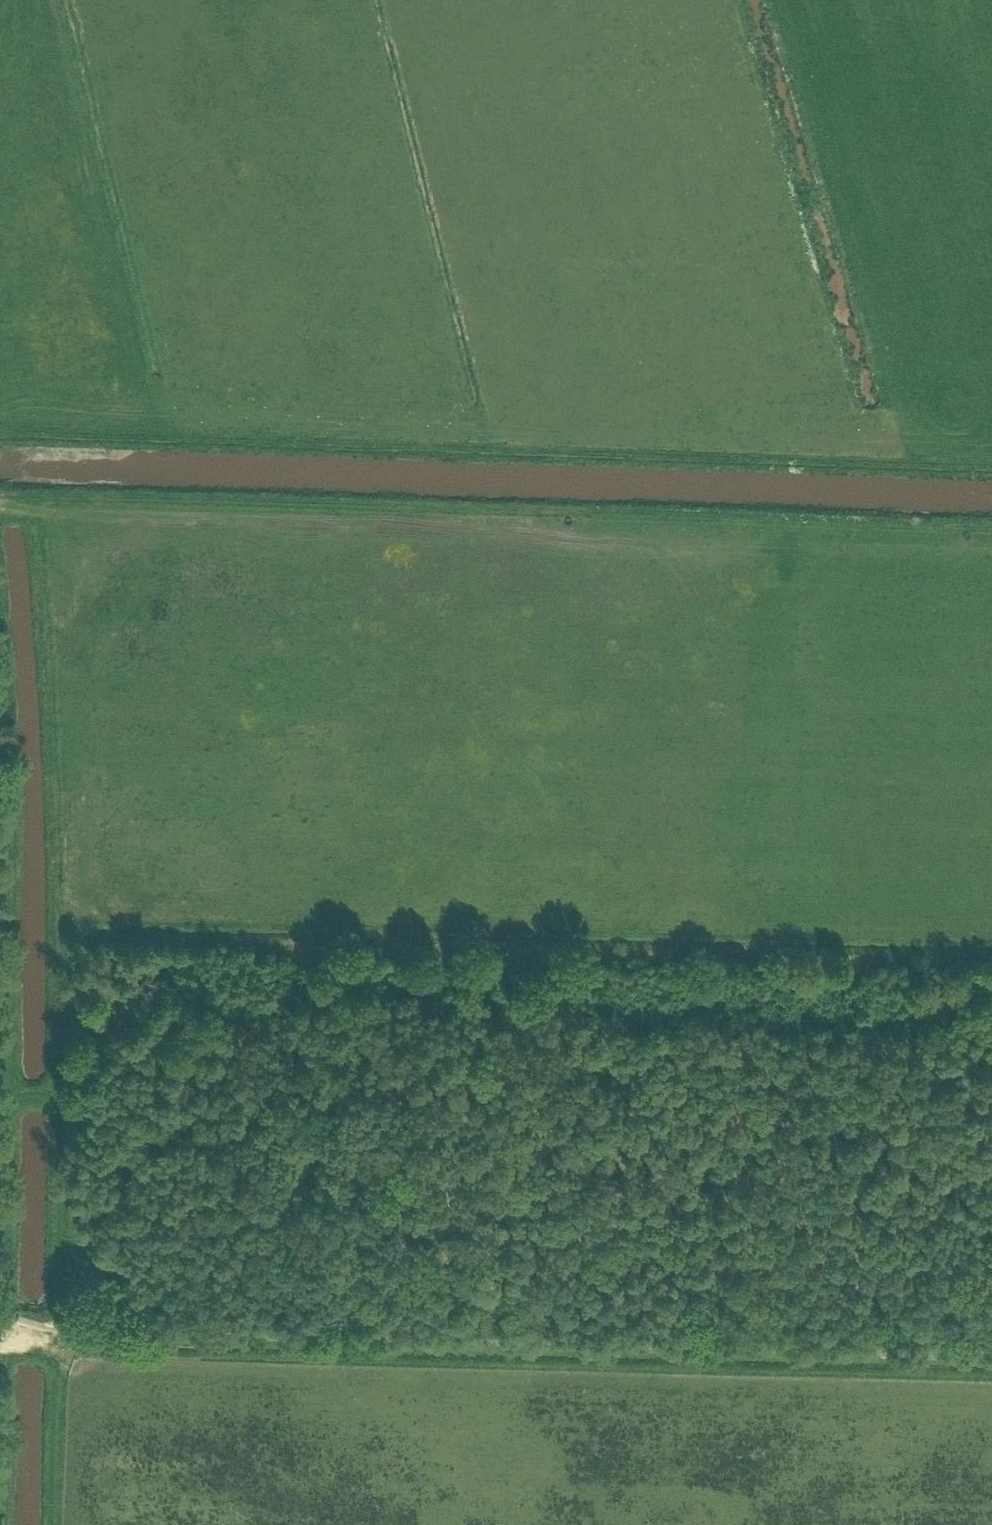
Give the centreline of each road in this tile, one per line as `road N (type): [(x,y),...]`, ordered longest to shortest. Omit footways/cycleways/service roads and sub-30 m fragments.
road 1 (track): [(0,502),(192,521),(991,556)]

